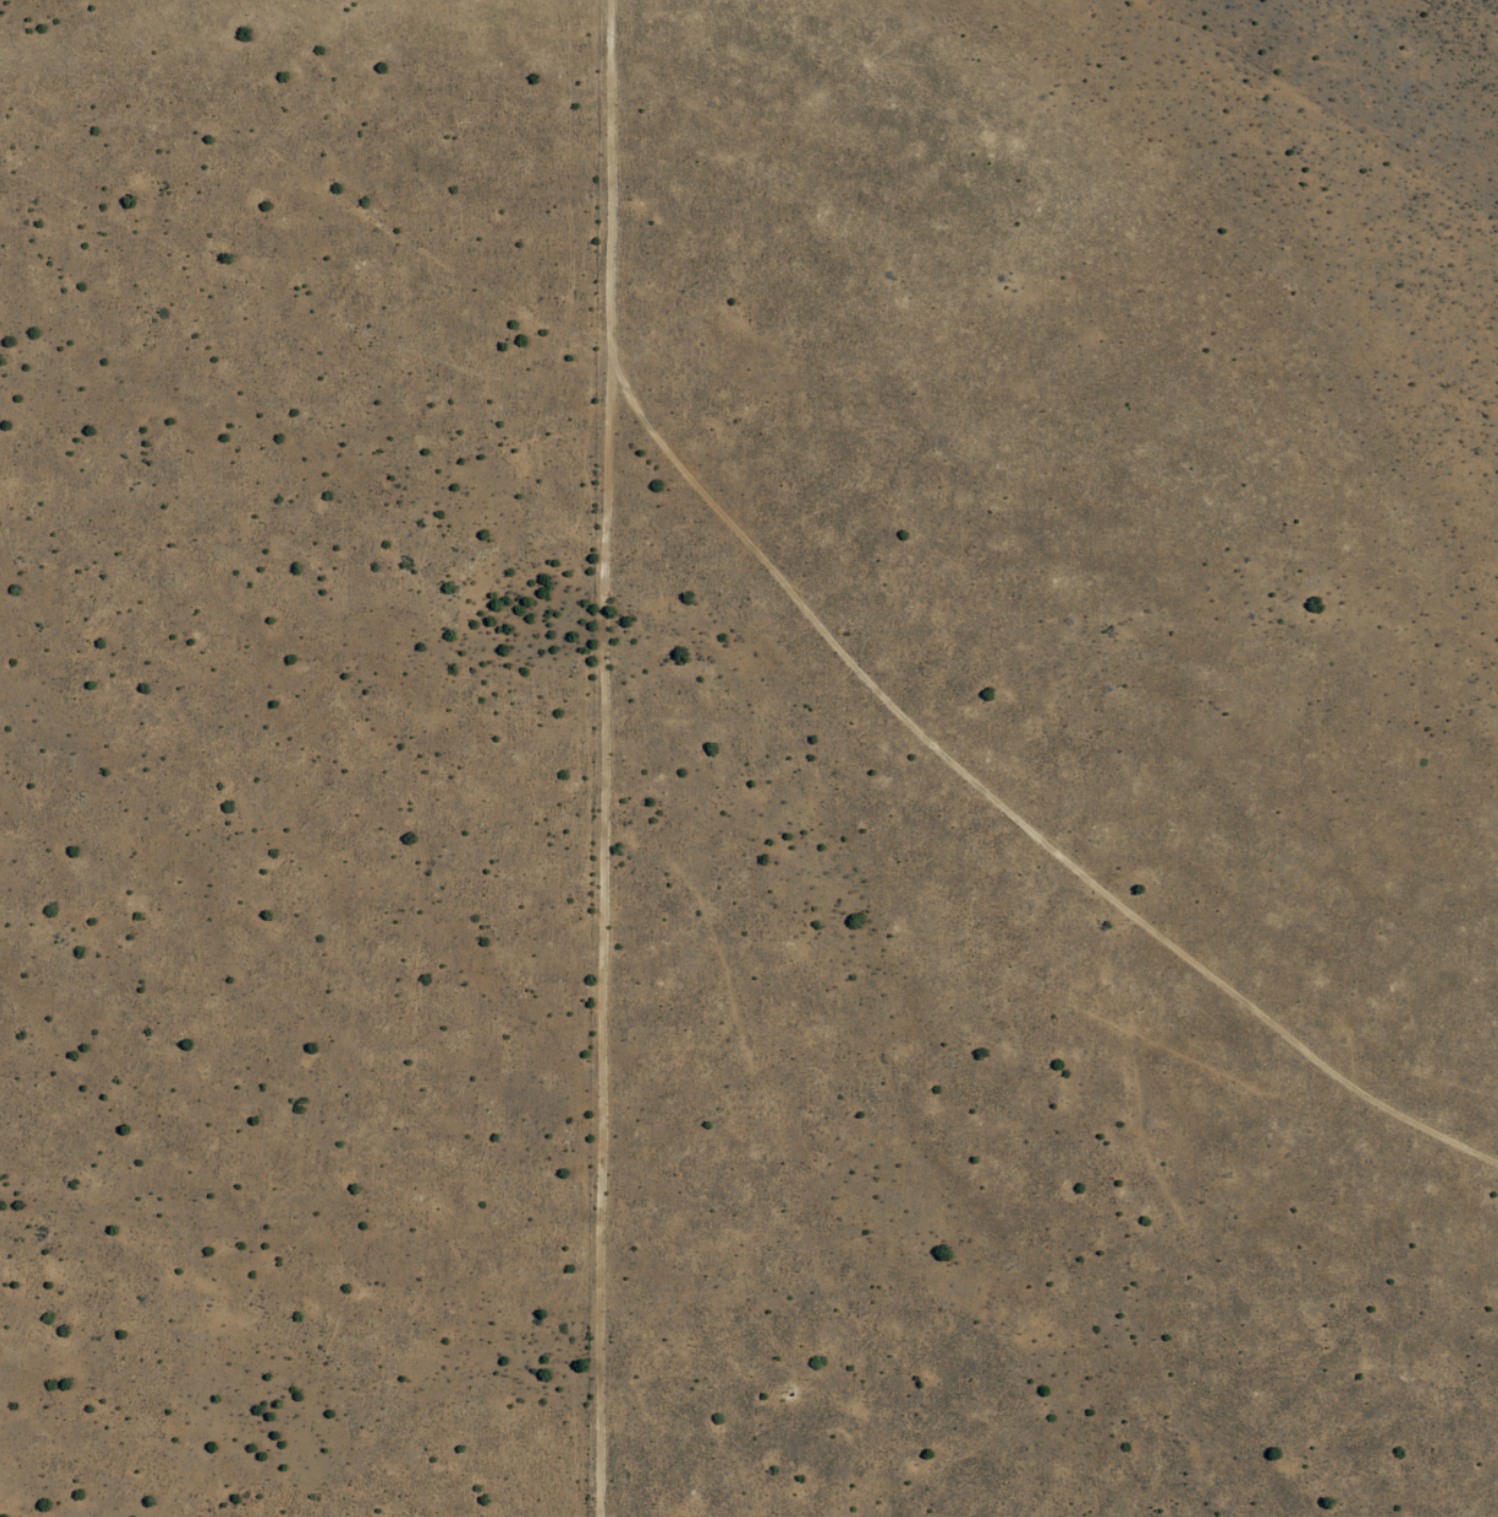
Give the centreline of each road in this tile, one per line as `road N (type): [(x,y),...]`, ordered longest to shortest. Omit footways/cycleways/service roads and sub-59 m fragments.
road 1 (residential): [(1497,1137),(1226,955),(962,731),(807,570),(698,419),(636,289),(632,0)]

